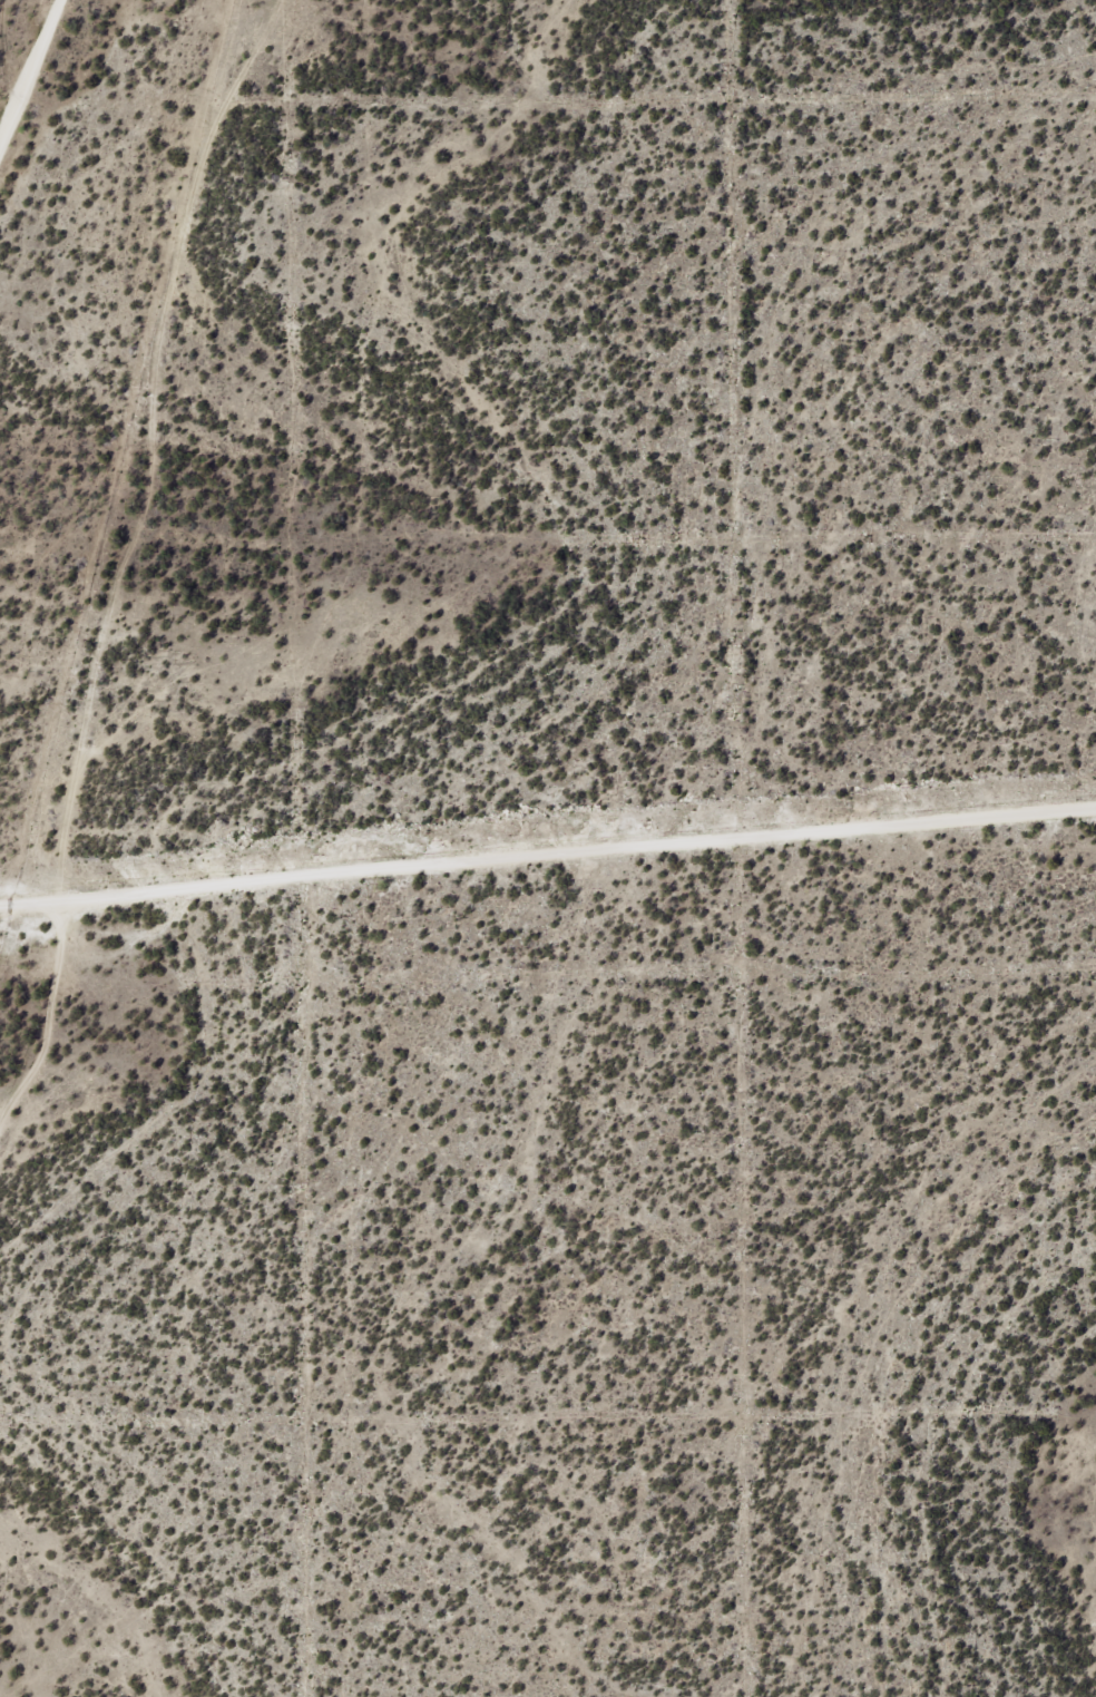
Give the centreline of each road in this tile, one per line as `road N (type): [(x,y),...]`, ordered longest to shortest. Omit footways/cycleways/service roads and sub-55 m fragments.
road 1 (track): [(0,922),(1095,826)]
road 2 (track): [(0,1133),(30,1081),(47,920)]

